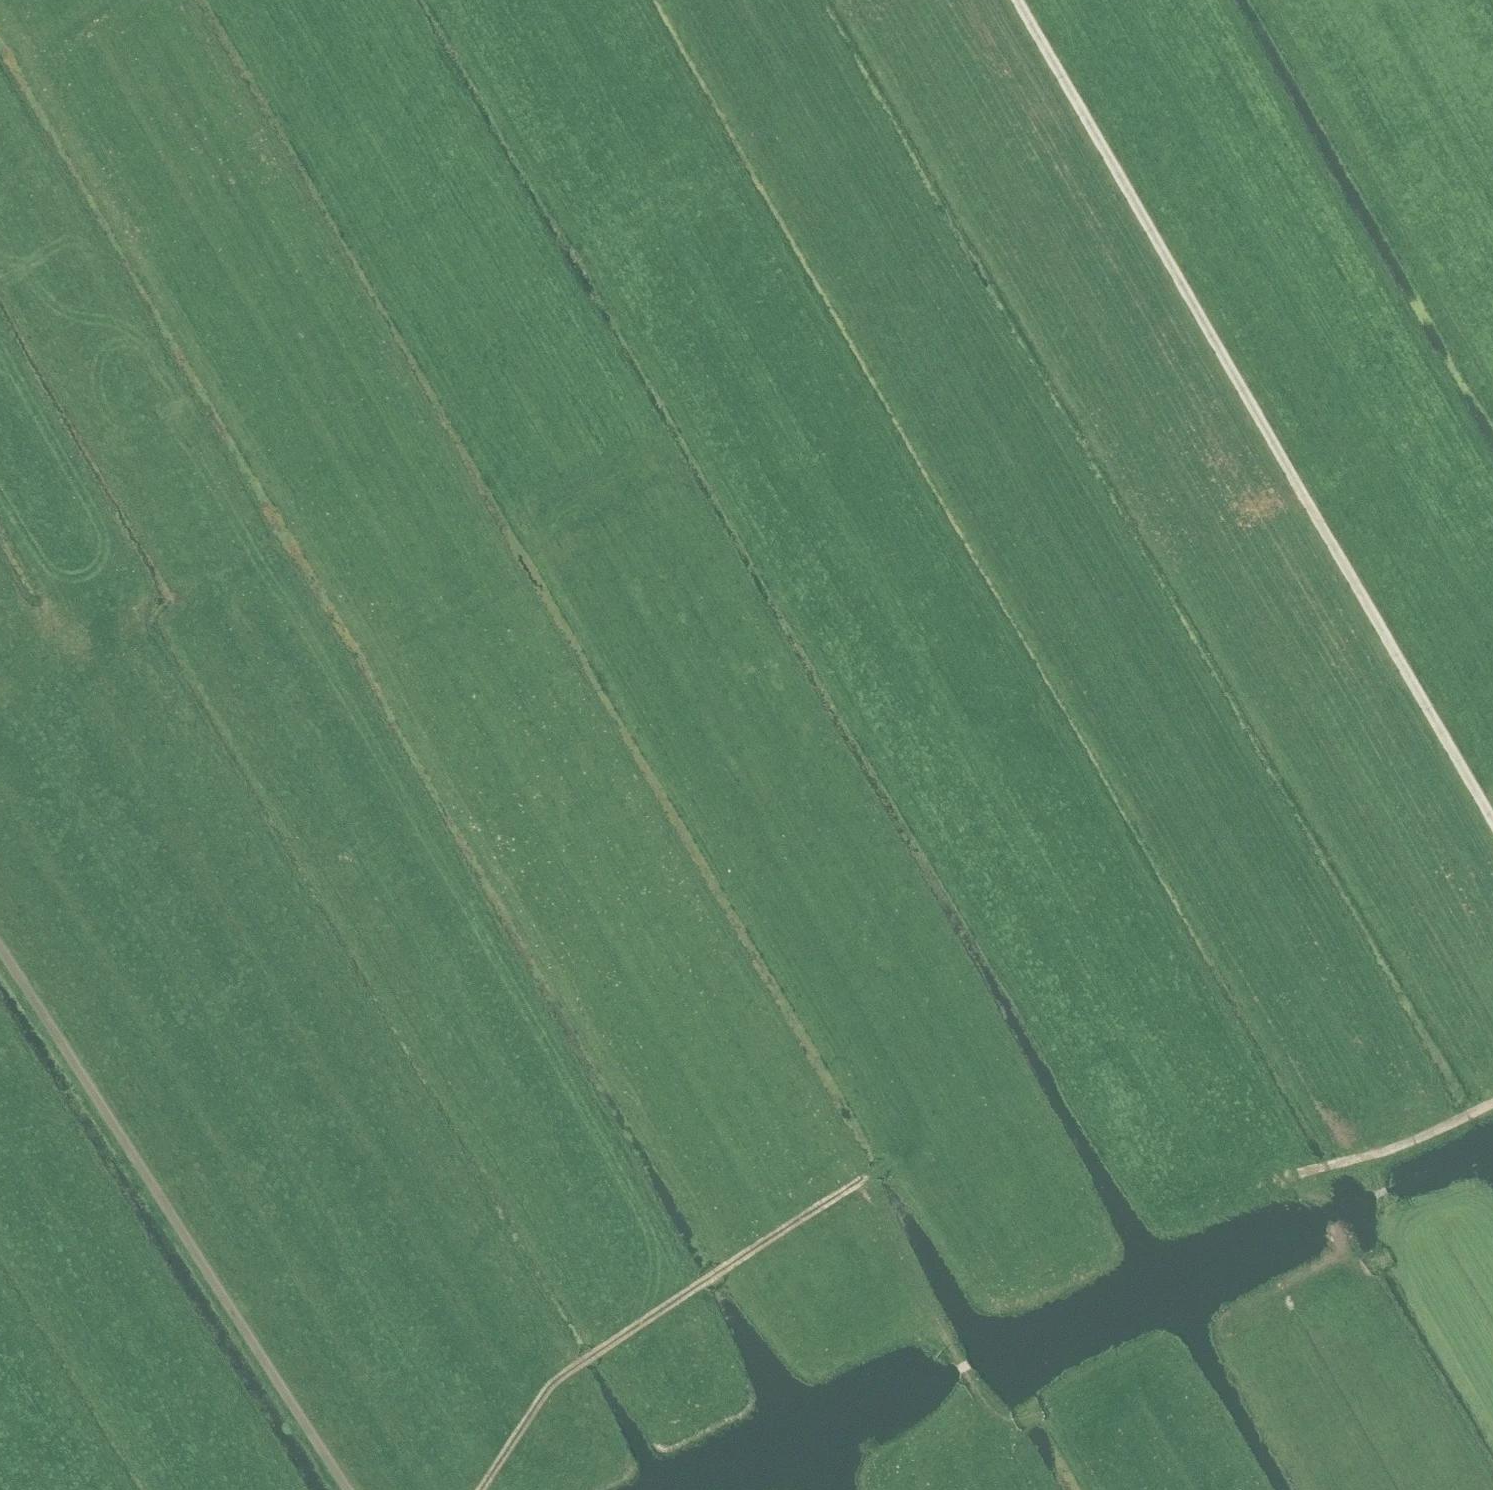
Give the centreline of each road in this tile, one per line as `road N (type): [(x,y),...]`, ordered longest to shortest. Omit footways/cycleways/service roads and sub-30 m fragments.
road 1 (track): [(1492,819),(1018,0)]
road 2 (track): [(1090,1489),(1043,1409),(1001,1427),(987,1421),(868,1198),(843,1192),(552,1383),(482,1489)]
road 3 (track): [(348,1489),(0,944)]

